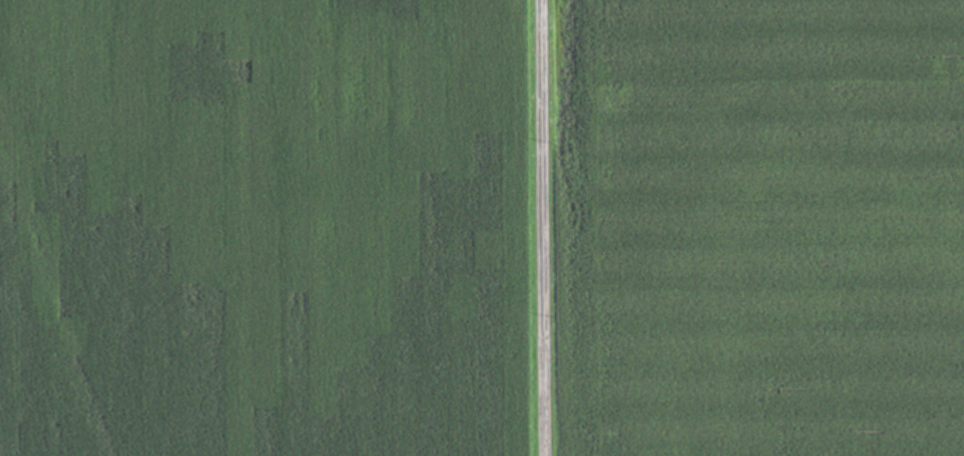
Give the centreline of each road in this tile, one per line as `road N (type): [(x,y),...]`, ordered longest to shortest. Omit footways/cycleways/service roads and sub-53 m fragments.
road 1 (residential): [(544,455),(544,0)]

